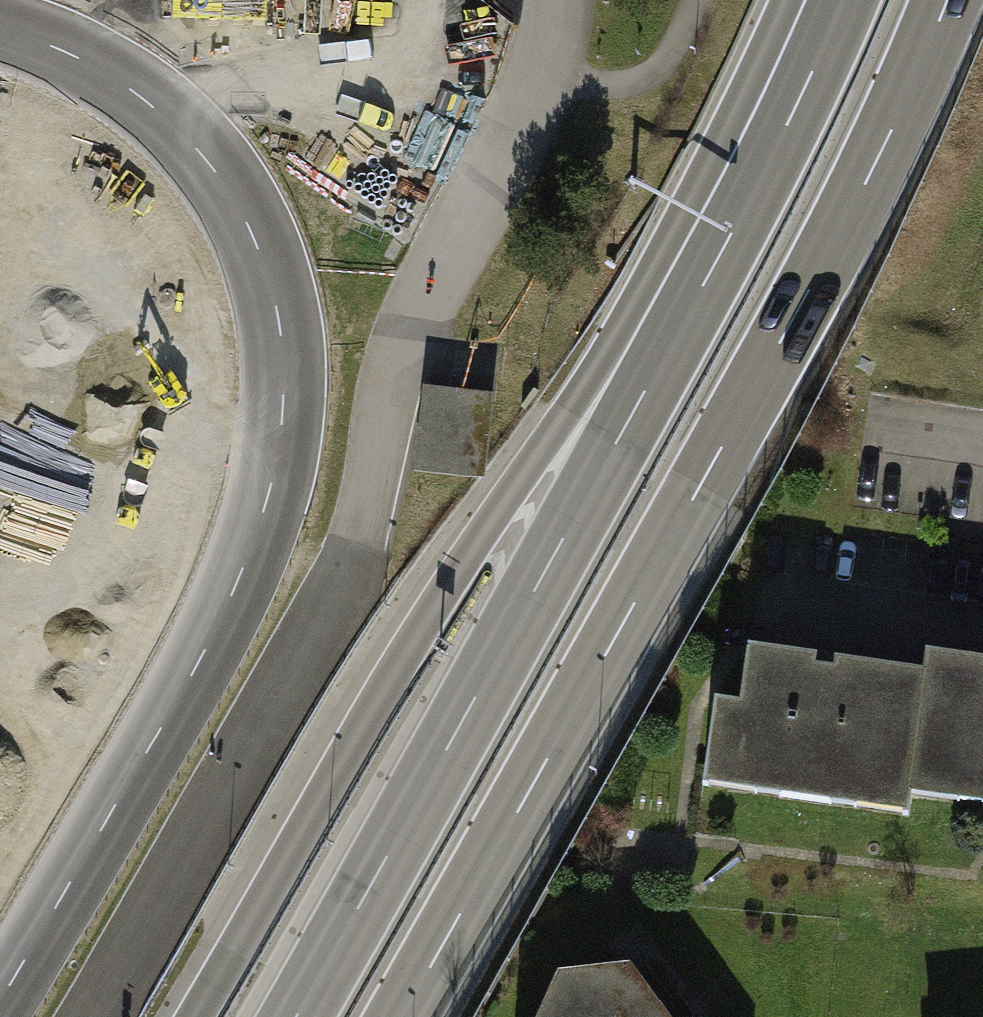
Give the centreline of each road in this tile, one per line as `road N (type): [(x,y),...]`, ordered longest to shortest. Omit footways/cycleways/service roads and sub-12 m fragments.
road 1 (motorway): [(827,0),(608,351),(483,525),(195,1016)]
road 2 (unclassified): [(0,30),(75,58),(151,102),(219,171),(271,269),(286,377),(272,498),(212,644),(0,1003)]
road 3 (motorway): [(843,0),(765,178),(295,1016)]
road 4 (motorway): [(400,1016),(808,292),(947,0)]
road 5 (unclassified): [(94,1016),(336,607),(392,385),(432,273),(536,81),(557,0)]

